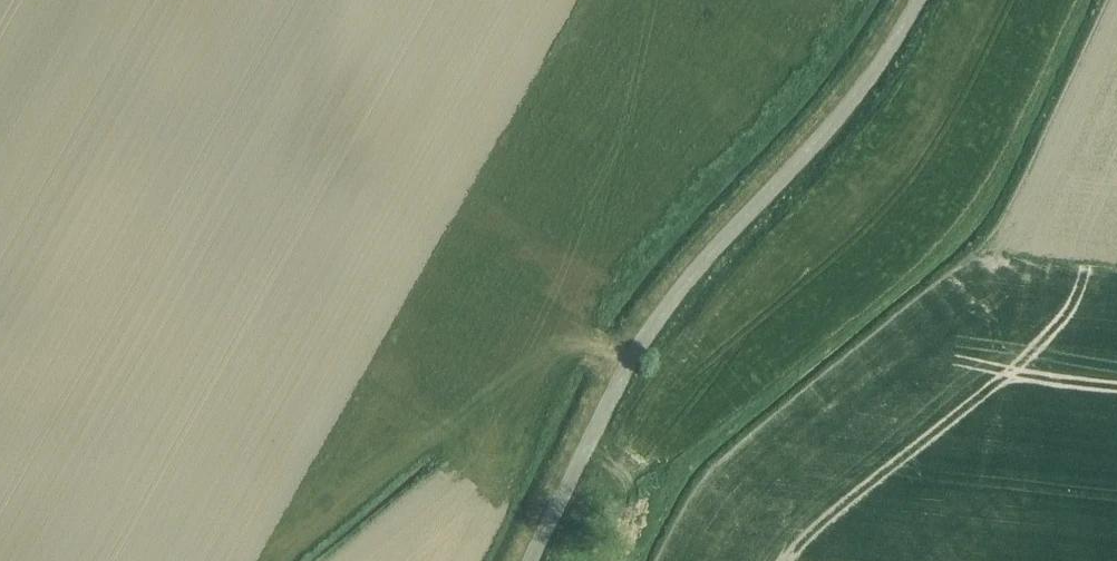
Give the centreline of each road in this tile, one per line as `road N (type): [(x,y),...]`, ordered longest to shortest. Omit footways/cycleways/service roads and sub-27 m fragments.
road 1 (unclassified): [(530,560),(656,317),(850,101),(917,0)]

